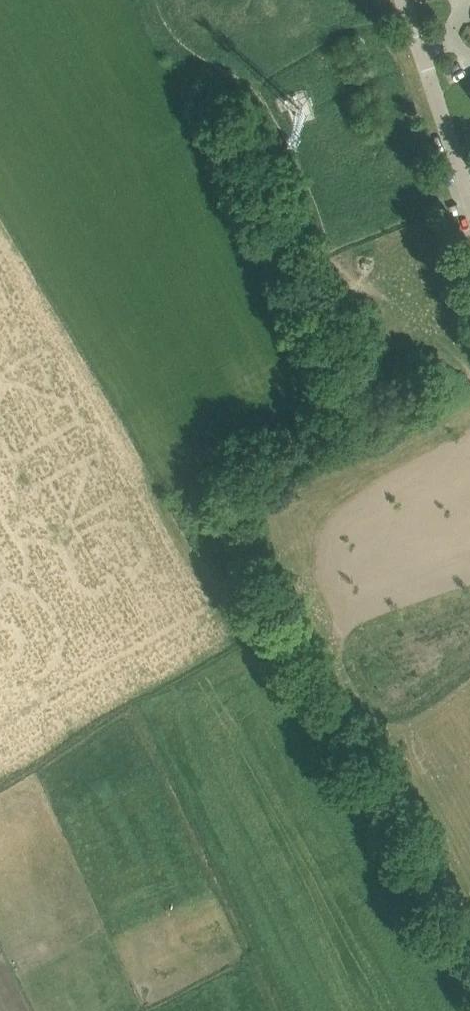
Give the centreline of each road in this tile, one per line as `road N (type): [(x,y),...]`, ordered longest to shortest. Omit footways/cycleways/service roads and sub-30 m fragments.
road 1 (residential): [(469,204),(421,49)]

